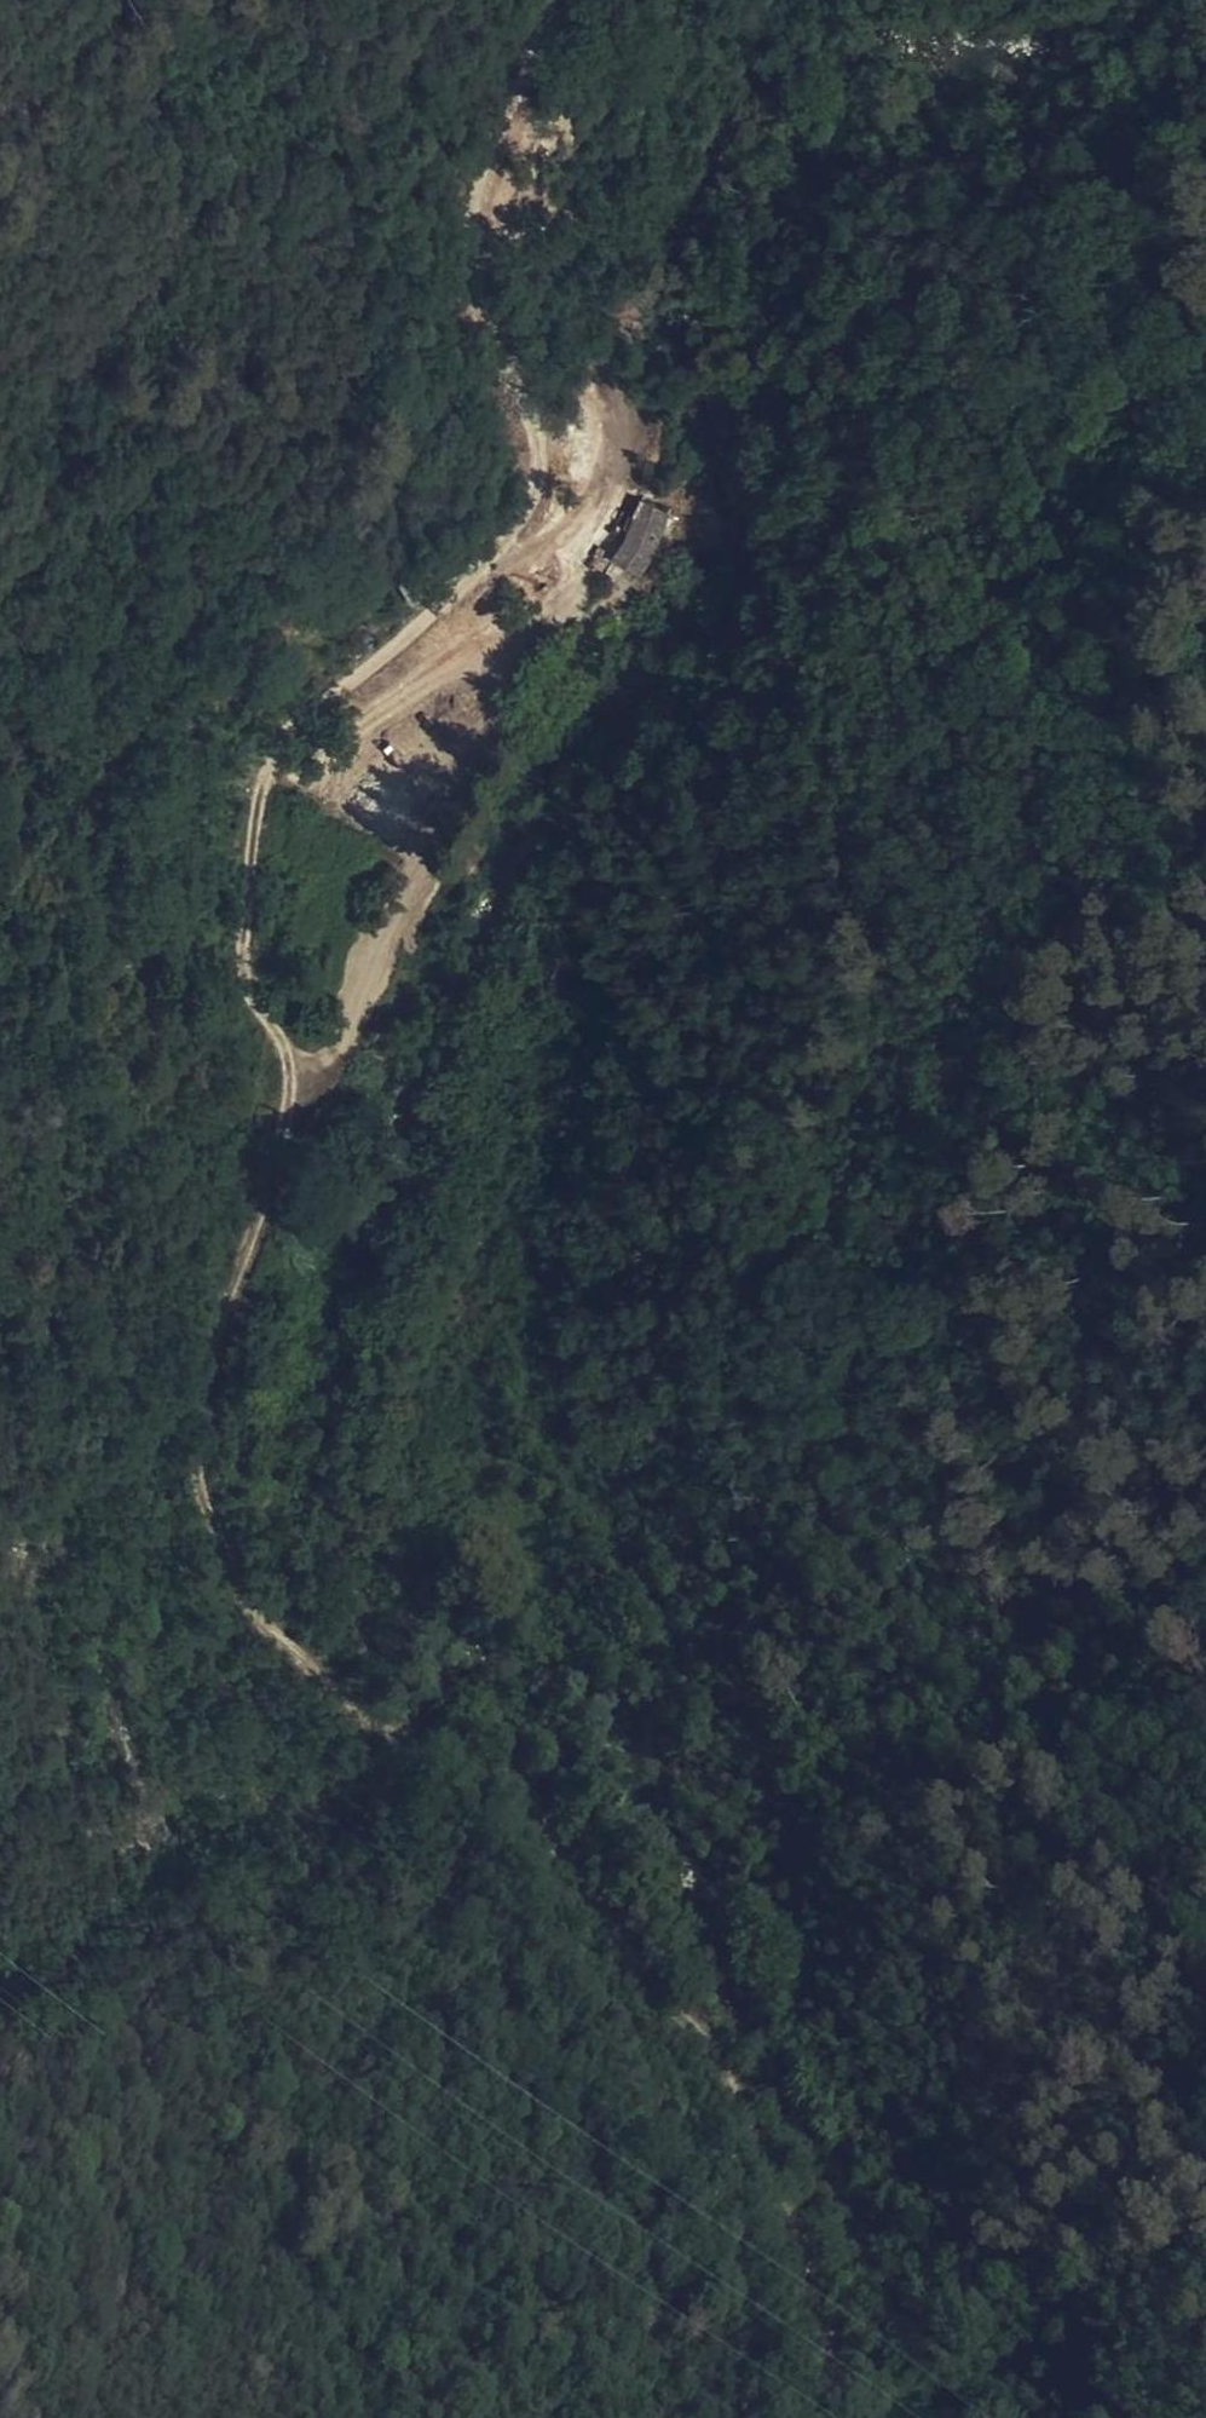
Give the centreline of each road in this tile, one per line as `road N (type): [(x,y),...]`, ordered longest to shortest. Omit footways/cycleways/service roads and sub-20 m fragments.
road 1 (track): [(542,0),(484,193),(498,334),(543,460),(532,502),(481,572),(287,725),(266,775),(243,987),(291,1058),(280,1145),(195,1384),(193,1442),(202,1510),(240,1597),(346,1712),(388,1742),(455,1755),(515,1784),(648,1988),(708,2036),(803,2241),(848,2417)]

